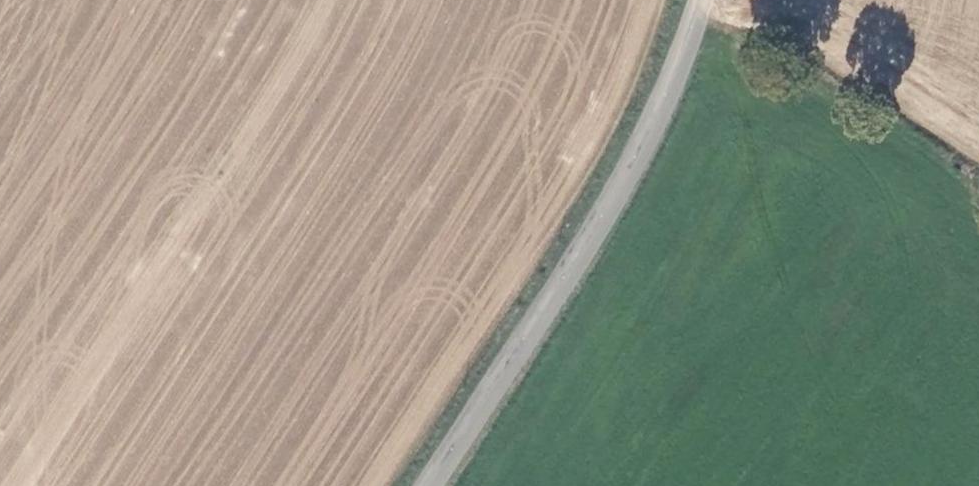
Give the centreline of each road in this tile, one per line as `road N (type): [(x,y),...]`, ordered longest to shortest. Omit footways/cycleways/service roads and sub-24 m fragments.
road 1 (tertiary): [(425,485),(631,167),(696,0)]

